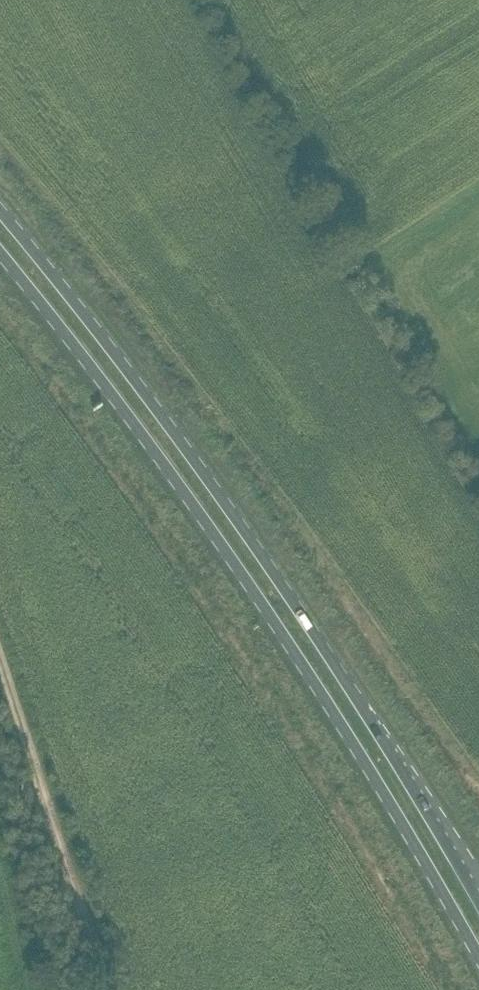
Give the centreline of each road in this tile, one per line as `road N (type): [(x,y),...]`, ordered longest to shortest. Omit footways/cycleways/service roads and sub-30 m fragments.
road 1 (primary): [(0,256),(258,597),(478,957)]
road 2 (primary): [(478,901),(282,583),(0,214)]
road 3 (track): [(0,679),(109,989)]

